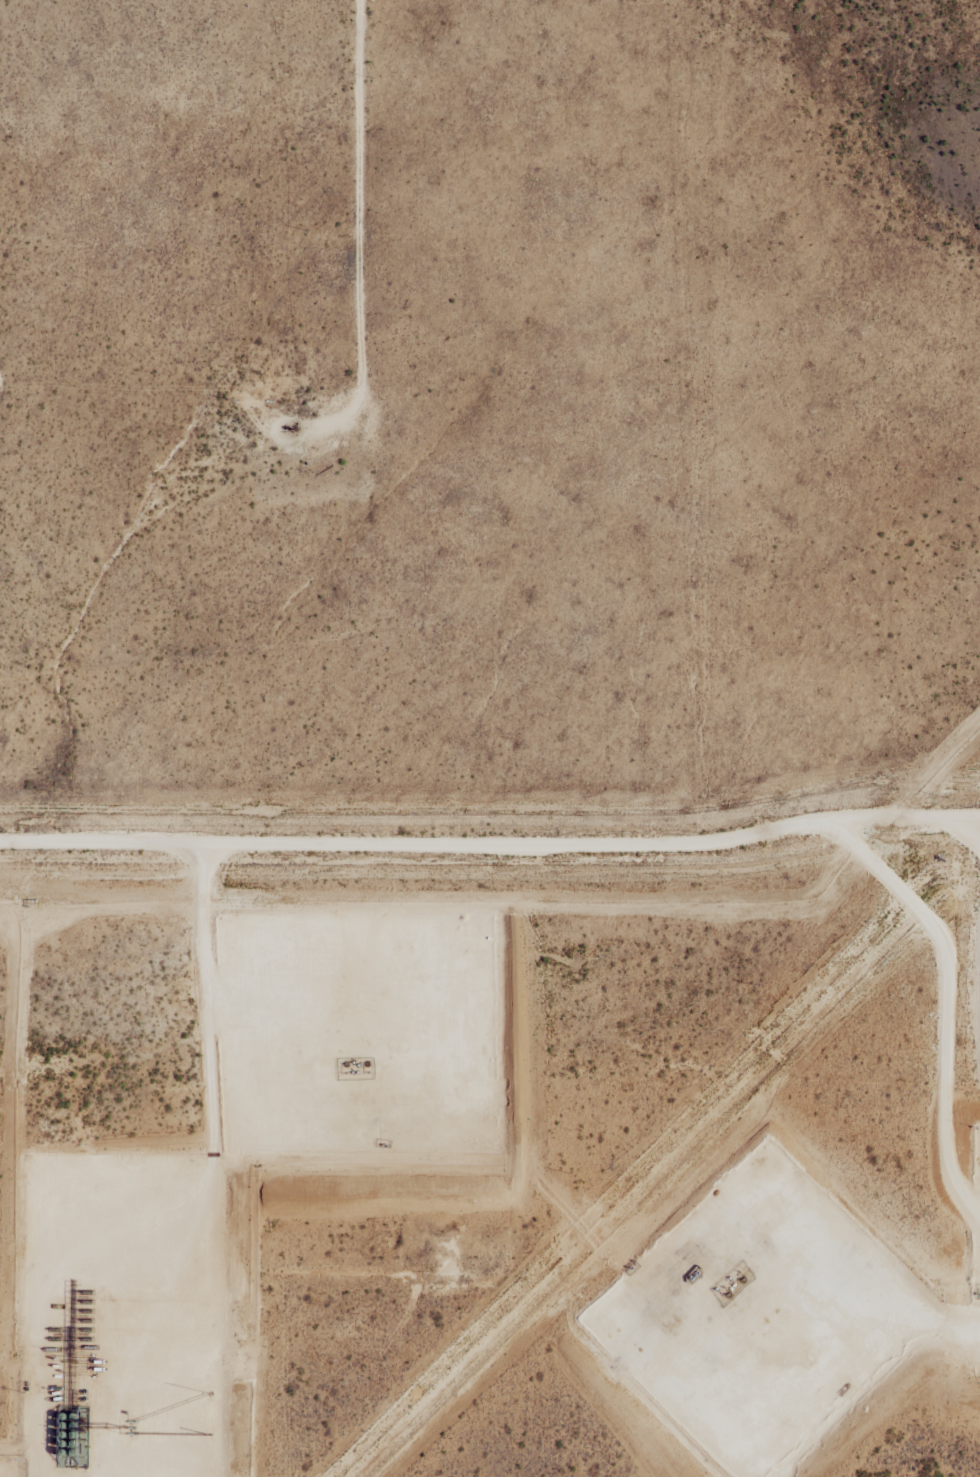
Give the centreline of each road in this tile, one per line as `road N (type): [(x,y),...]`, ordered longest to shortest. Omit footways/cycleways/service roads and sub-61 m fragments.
road 1 (residential): [(220,1476),(215,843),(0,837)]
road 2 (residential): [(362,0),(359,374)]

